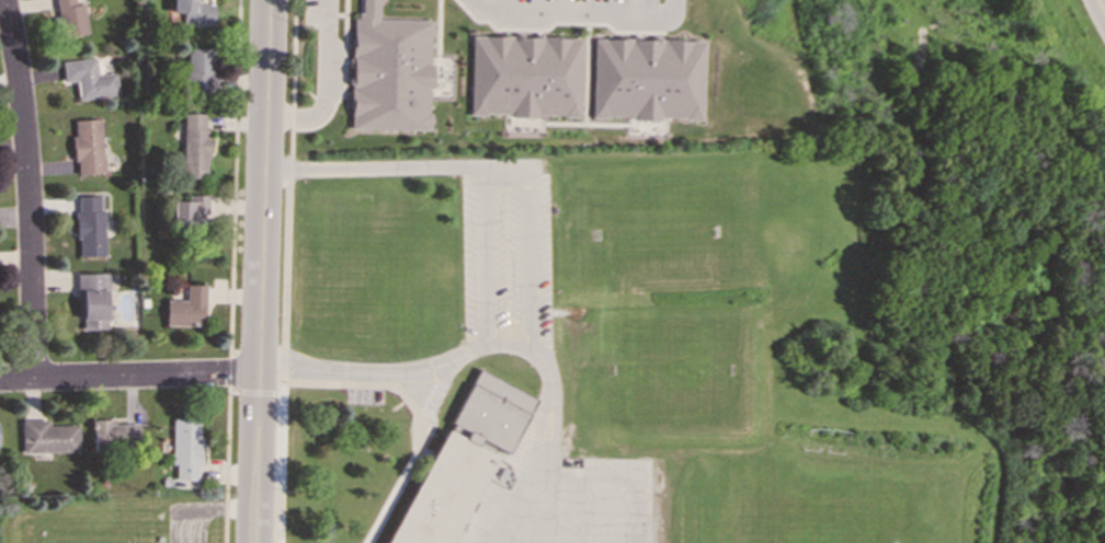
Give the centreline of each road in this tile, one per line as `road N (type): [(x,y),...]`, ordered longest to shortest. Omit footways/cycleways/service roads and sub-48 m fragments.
road 1 (residential): [(255,542),(268,0)]
road 2 (residential): [(6,0),(22,104),(33,379)]
road 3 (residential): [(0,380),(259,372)]

